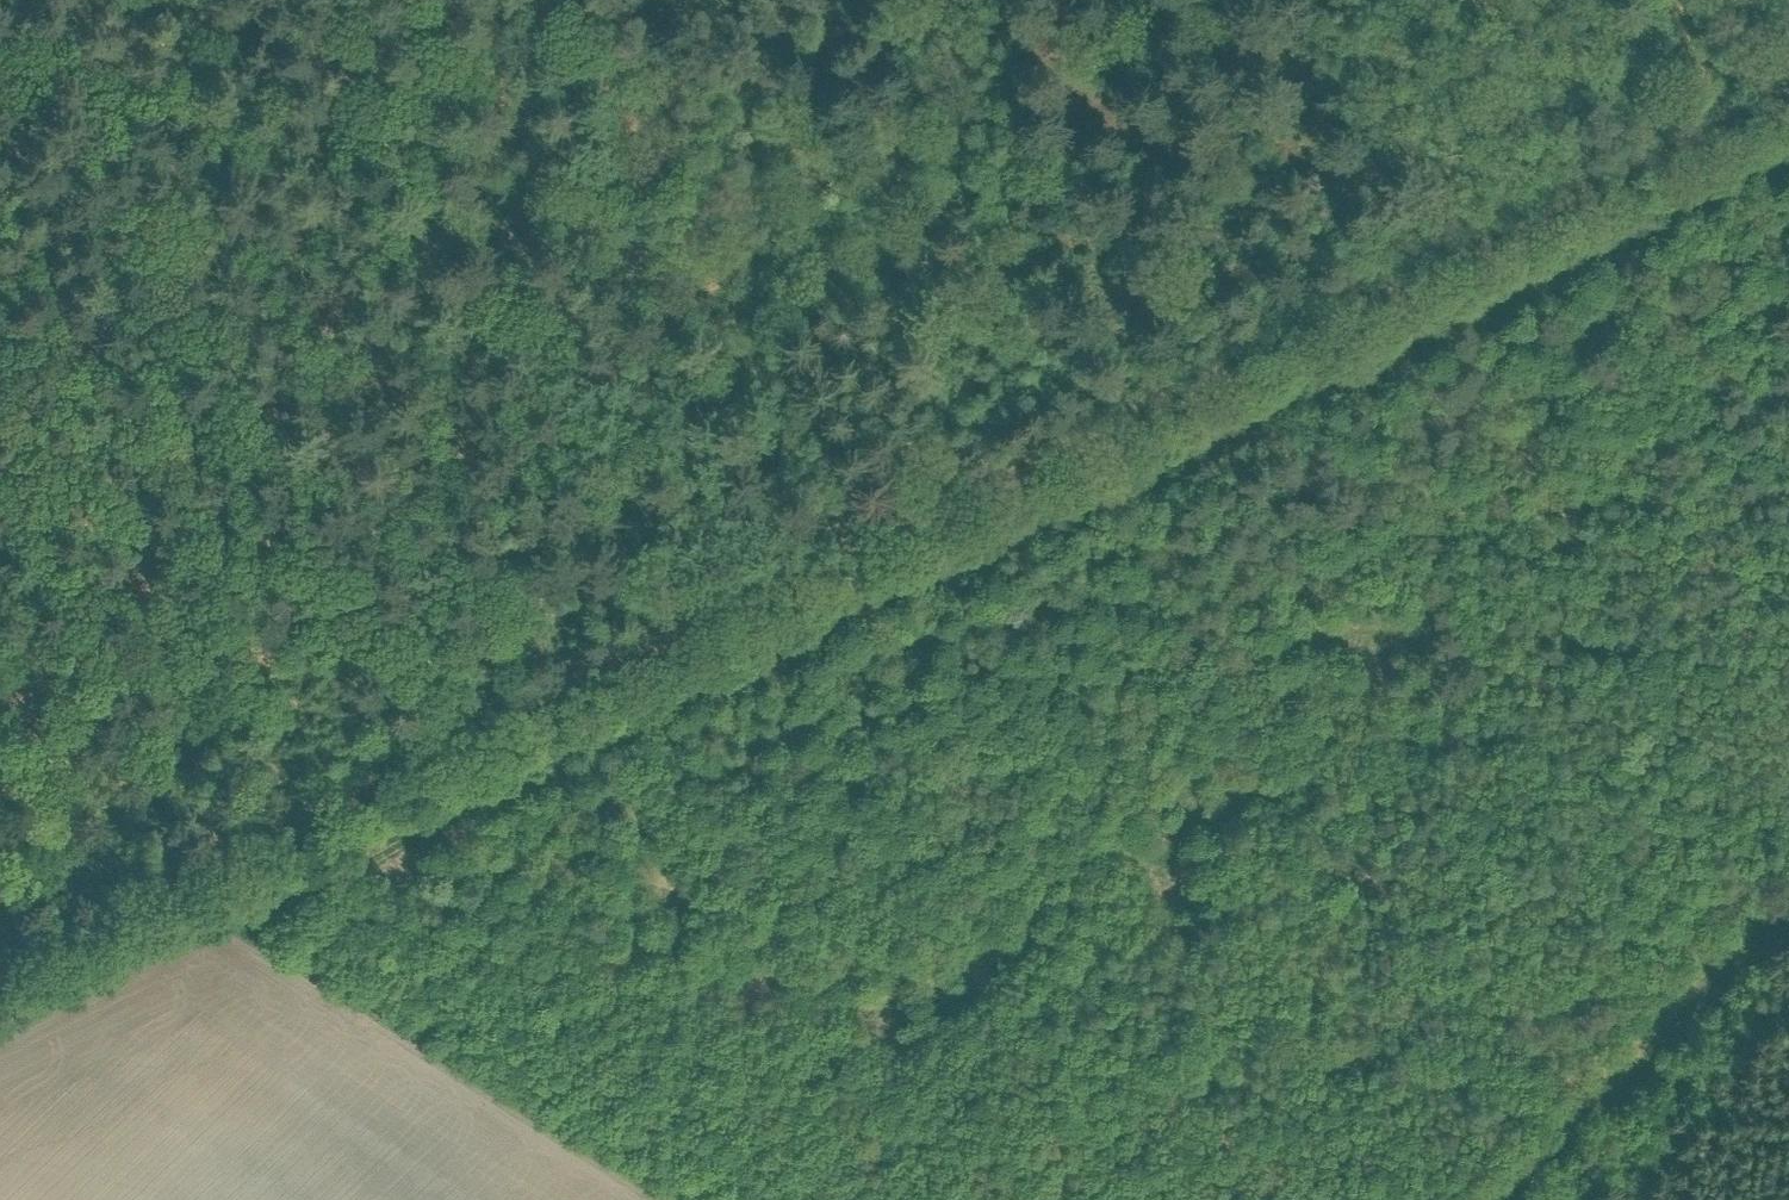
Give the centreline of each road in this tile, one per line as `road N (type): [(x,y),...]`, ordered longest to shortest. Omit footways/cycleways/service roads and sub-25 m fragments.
road 1 (track): [(1726,99),(0,942)]
road 2 (track): [(1446,1199),(1788,858)]

